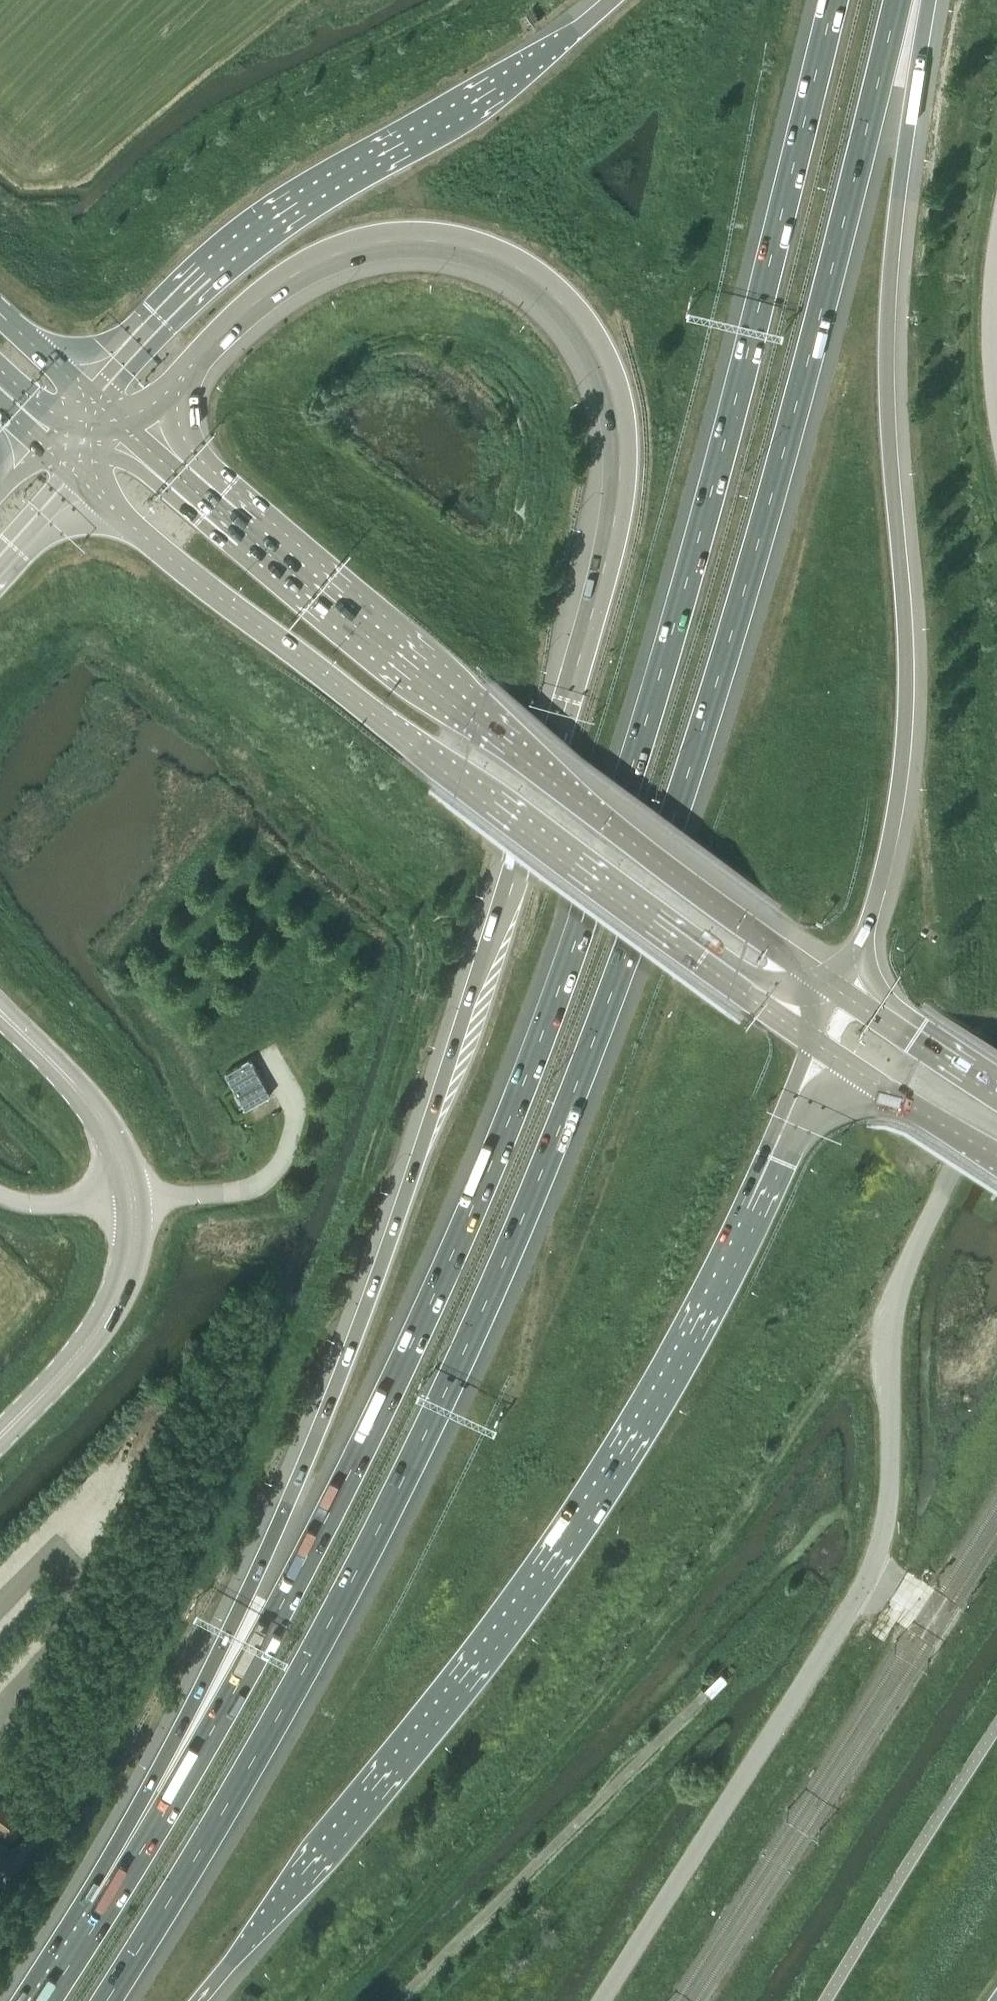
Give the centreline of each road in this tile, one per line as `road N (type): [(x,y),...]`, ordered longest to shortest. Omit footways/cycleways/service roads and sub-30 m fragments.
road 1 (motorway): [(133,433),(229,324),(275,289),(328,260),(388,241),(432,239),(482,249),(524,270),(584,325),(620,420),(622,490),(502,914),(362,1314),(229,1632),(89,1895),(82,1946)]
road 2 (motorway): [(112,2000),(247,1784),(500,1279),(657,876),(778,479),(899,0)]
road 3 (motorway): [(835,0),(718,465),(603,863),(451,1262),(318,1540),(200,1754),(82,1946)]
road 4 (motorway): [(195,2000),(512,1613),(630,1433),(724,1258),(817,1042)]
road 5 (unclassified): [(600,2000),(877,1565),(892,1475),(891,1306),(996,1081)]
road 6 (motorway): [(835,987),(887,860),(901,779),(908,650),(886,386),(891,247),(930,0)]
road 7 (primary): [(87,483),(296,653),(817,1042)]
road 8 (primary): [(835,987),(574,796),(133,433)]
road 9 (motorway): [(616,0),(566,40),(254,233),(160,317),(89,397)]
road 10 (tertiary): [(0,1436),(108,1314),(133,1246),(129,1174),(79,1091)]
road 11 (secondary): [(817,1042),(996,1157)]
road 12 (secondary): [(996,1088),(835,987)]
road 13 (unclassified): [(996,408),(990,291),(996,246)]
road 14 (track): [(134,1197),(0,1193)]
road 15 (tertiary): [(0,576),(87,483)]
road 16 (primary): [(89,397),(0,313)]

